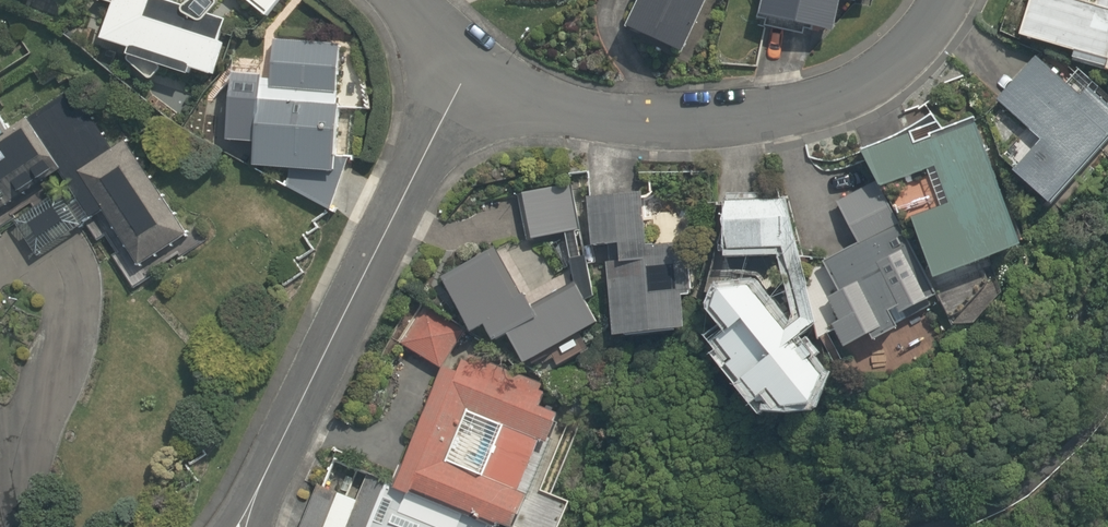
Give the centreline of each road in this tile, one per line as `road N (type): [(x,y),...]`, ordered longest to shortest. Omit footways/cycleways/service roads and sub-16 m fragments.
road 1 (residential): [(954,0),(891,71),(786,112),(660,127),(557,104),(472,67)]
road 2 (residential): [(472,67),(261,484)]

